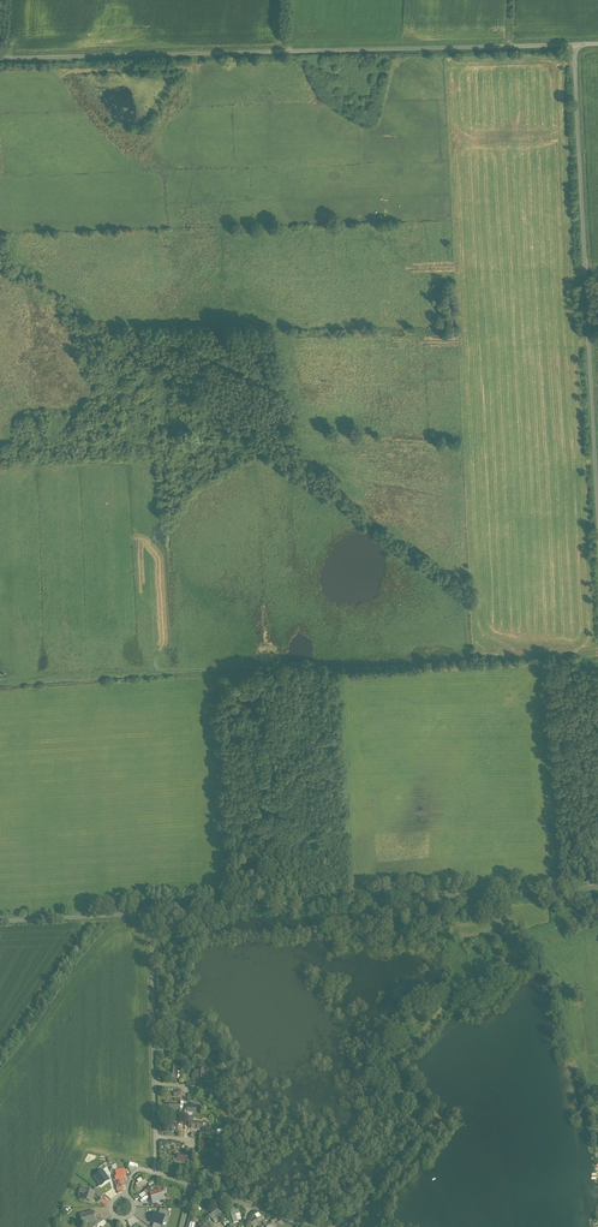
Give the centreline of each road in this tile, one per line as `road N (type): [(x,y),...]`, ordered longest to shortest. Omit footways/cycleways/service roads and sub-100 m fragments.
road 1 (unclassified): [(597,887),(0,922)]
road 2 (unclassified): [(0,57),(597,40)]

